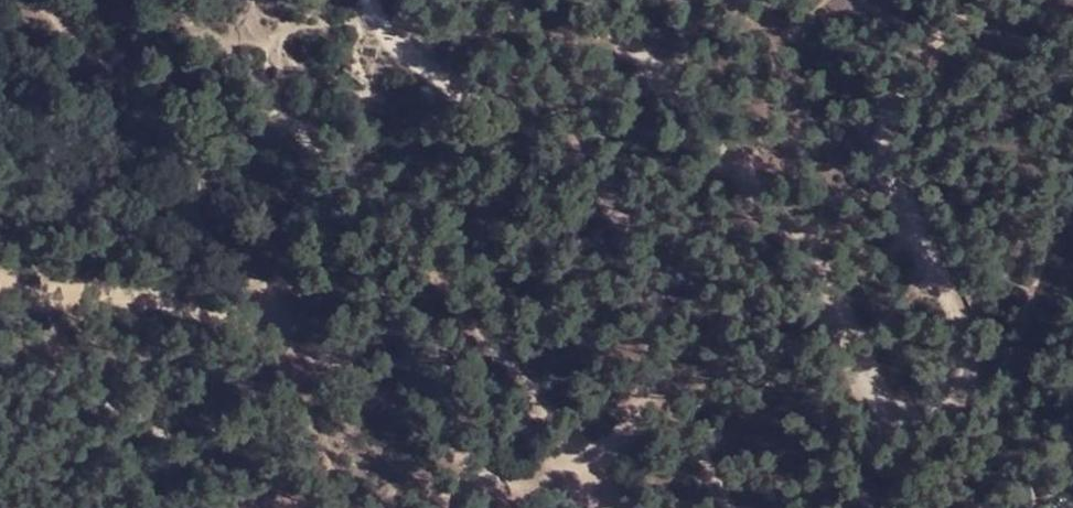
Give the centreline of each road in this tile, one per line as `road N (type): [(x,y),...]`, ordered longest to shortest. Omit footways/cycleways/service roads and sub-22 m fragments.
road 1 (track): [(594,0),(769,203),(839,306),(872,385),(901,413),(938,407),(958,388),(966,335),(898,193),(892,121),(905,91),(990,0)]
road 2 (track): [(664,384),(612,456),(508,463),(447,440),(315,352),(249,325),(0,283)]
road 3 (track): [(187,0),(302,129),(434,220),(532,392),(612,456)]
road 4 (track): [(369,0),(372,22),(394,50),(584,158),(667,338),(664,384)]
road 5 (track): [(664,384),(734,507)]

